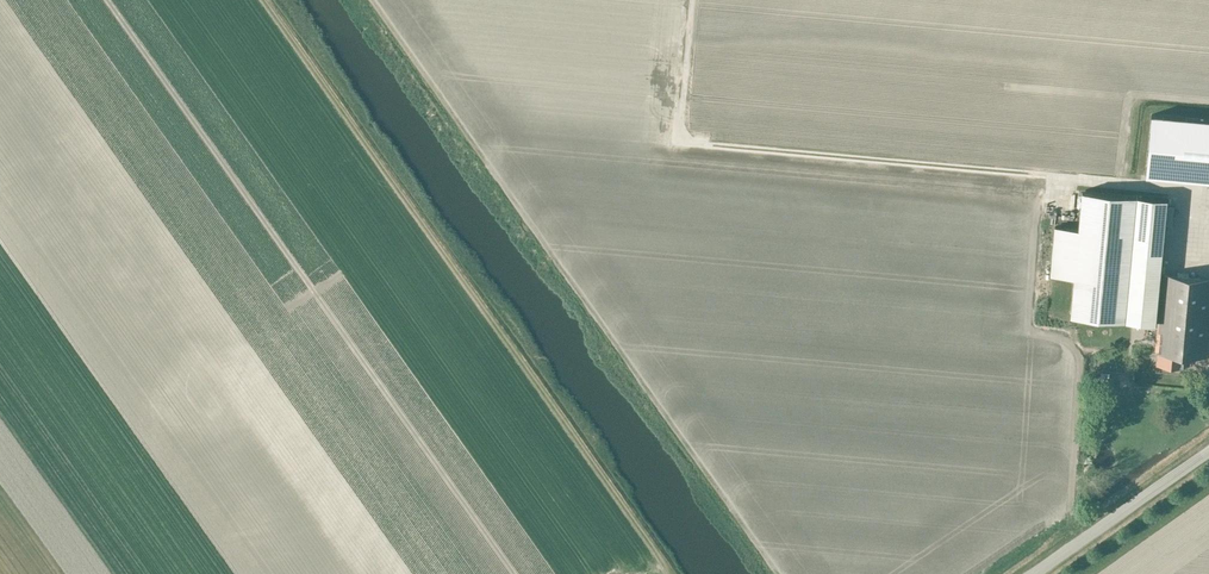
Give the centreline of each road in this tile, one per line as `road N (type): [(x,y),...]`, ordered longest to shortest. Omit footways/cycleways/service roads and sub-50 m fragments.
road 1 (unclassified): [(1032,573),(1208,453)]

